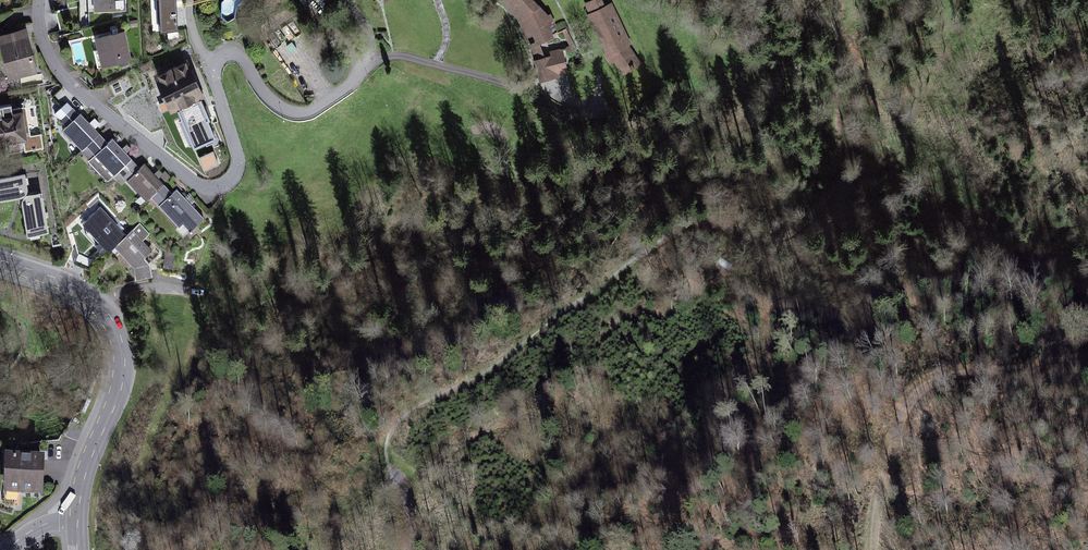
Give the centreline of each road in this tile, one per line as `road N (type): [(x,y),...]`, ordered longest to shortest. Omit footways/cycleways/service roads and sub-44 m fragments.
road 1 (track): [(794,0),(815,16),(831,48),(837,165),(776,234),(748,241),(695,226),(666,234),(497,363),(407,412),(387,459),(407,511),(407,549)]
road 2 (residential): [(208,63),(238,167),(226,189),(203,192),(59,79),(46,44),(43,0)]
road 3 (track): [(872,549),(879,485),(903,414),(919,393),(940,378),(1087,359)]
road 4 (residential): [(80,517),(88,464),(121,391),(119,333),(95,300),(74,286),(0,259)]
road 5 (track): [(394,55),(514,86),(578,116),(599,99)]
road 6 (residential): [(374,59),(320,105),(299,112),(261,90),(244,60),(231,54),(208,63)]

